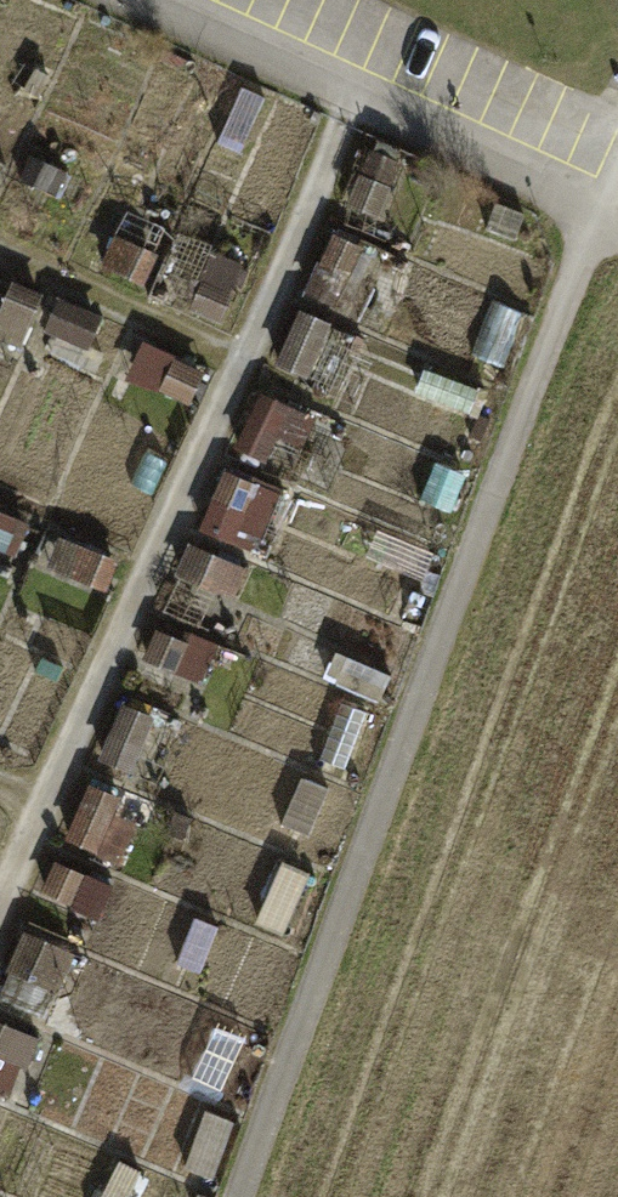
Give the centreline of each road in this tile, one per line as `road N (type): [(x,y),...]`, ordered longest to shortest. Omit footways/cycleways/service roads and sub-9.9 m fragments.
road 1 (track): [(594,224),(241,1196)]
road 2 (track): [(354,106),(0,913)]
road 3 (residential): [(143,0),(594,224)]
road 4 (track): [(0,249),(249,357)]

